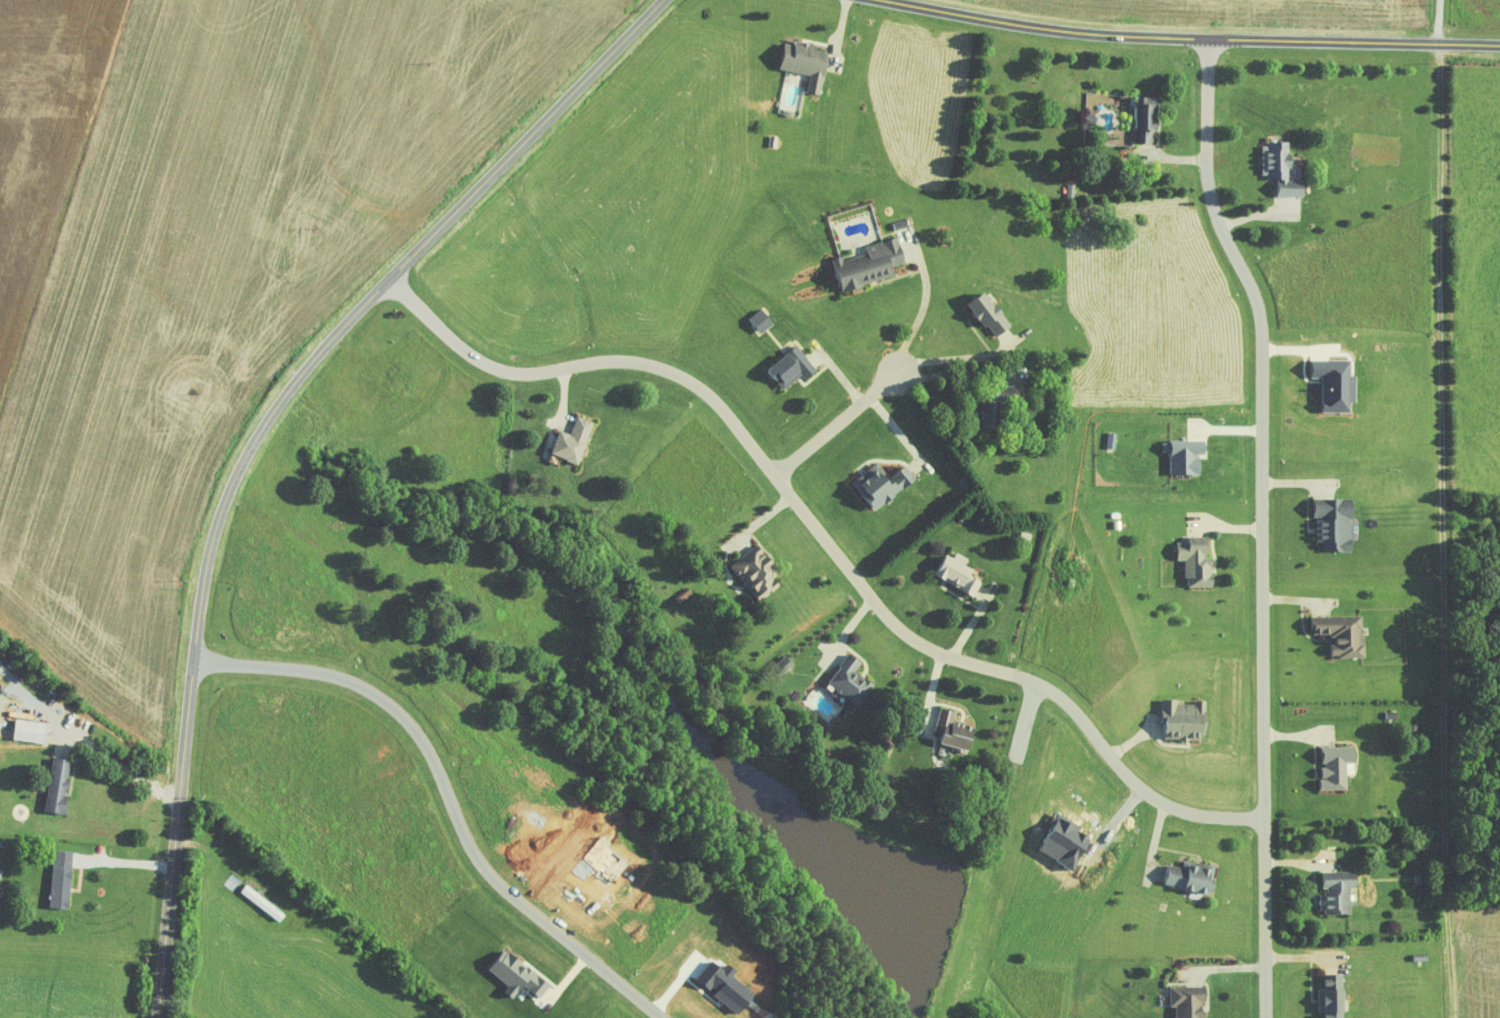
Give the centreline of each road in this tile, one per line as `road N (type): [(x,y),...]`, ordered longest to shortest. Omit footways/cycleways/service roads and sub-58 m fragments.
road 1 (tertiary): [(664,0),(303,371),(231,481),(207,556),(159,1017)]
road 2 (residential): [(1264,821),(1160,801),(1133,782),(1053,690),(909,637),(721,408),(683,376),(612,361),(507,375),(467,352),(389,277)]
road 3 (residential): [(1207,40),(1211,201),(1261,315),(1266,1017)]
road 4 (track): [(1440,44),(1443,873)]
road 5 (residential): [(878,0),(1098,35),(1499,46)]
road 6 (residential): [(774,475),(903,368)]

